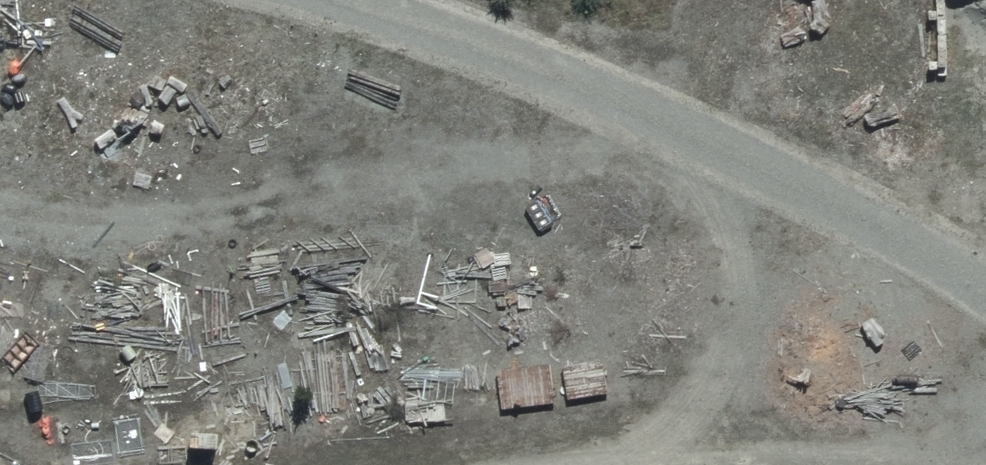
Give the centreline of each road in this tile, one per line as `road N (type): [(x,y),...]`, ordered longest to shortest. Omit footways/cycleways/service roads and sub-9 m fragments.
road 1 (track): [(0,204),(103,224),(589,134),(908,245),(985,319)]
road 2 (track): [(815,464),(985,457)]

